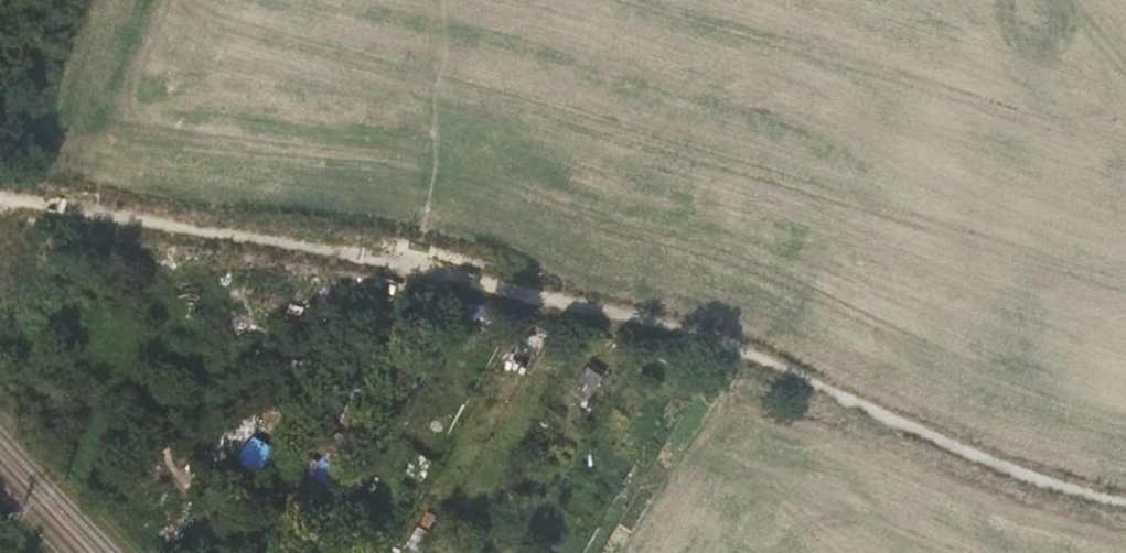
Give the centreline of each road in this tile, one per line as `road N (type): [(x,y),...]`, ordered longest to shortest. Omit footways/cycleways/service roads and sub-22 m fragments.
road 1 (track): [(1125,516),(1056,495),(755,353),(658,325),(0,193)]

